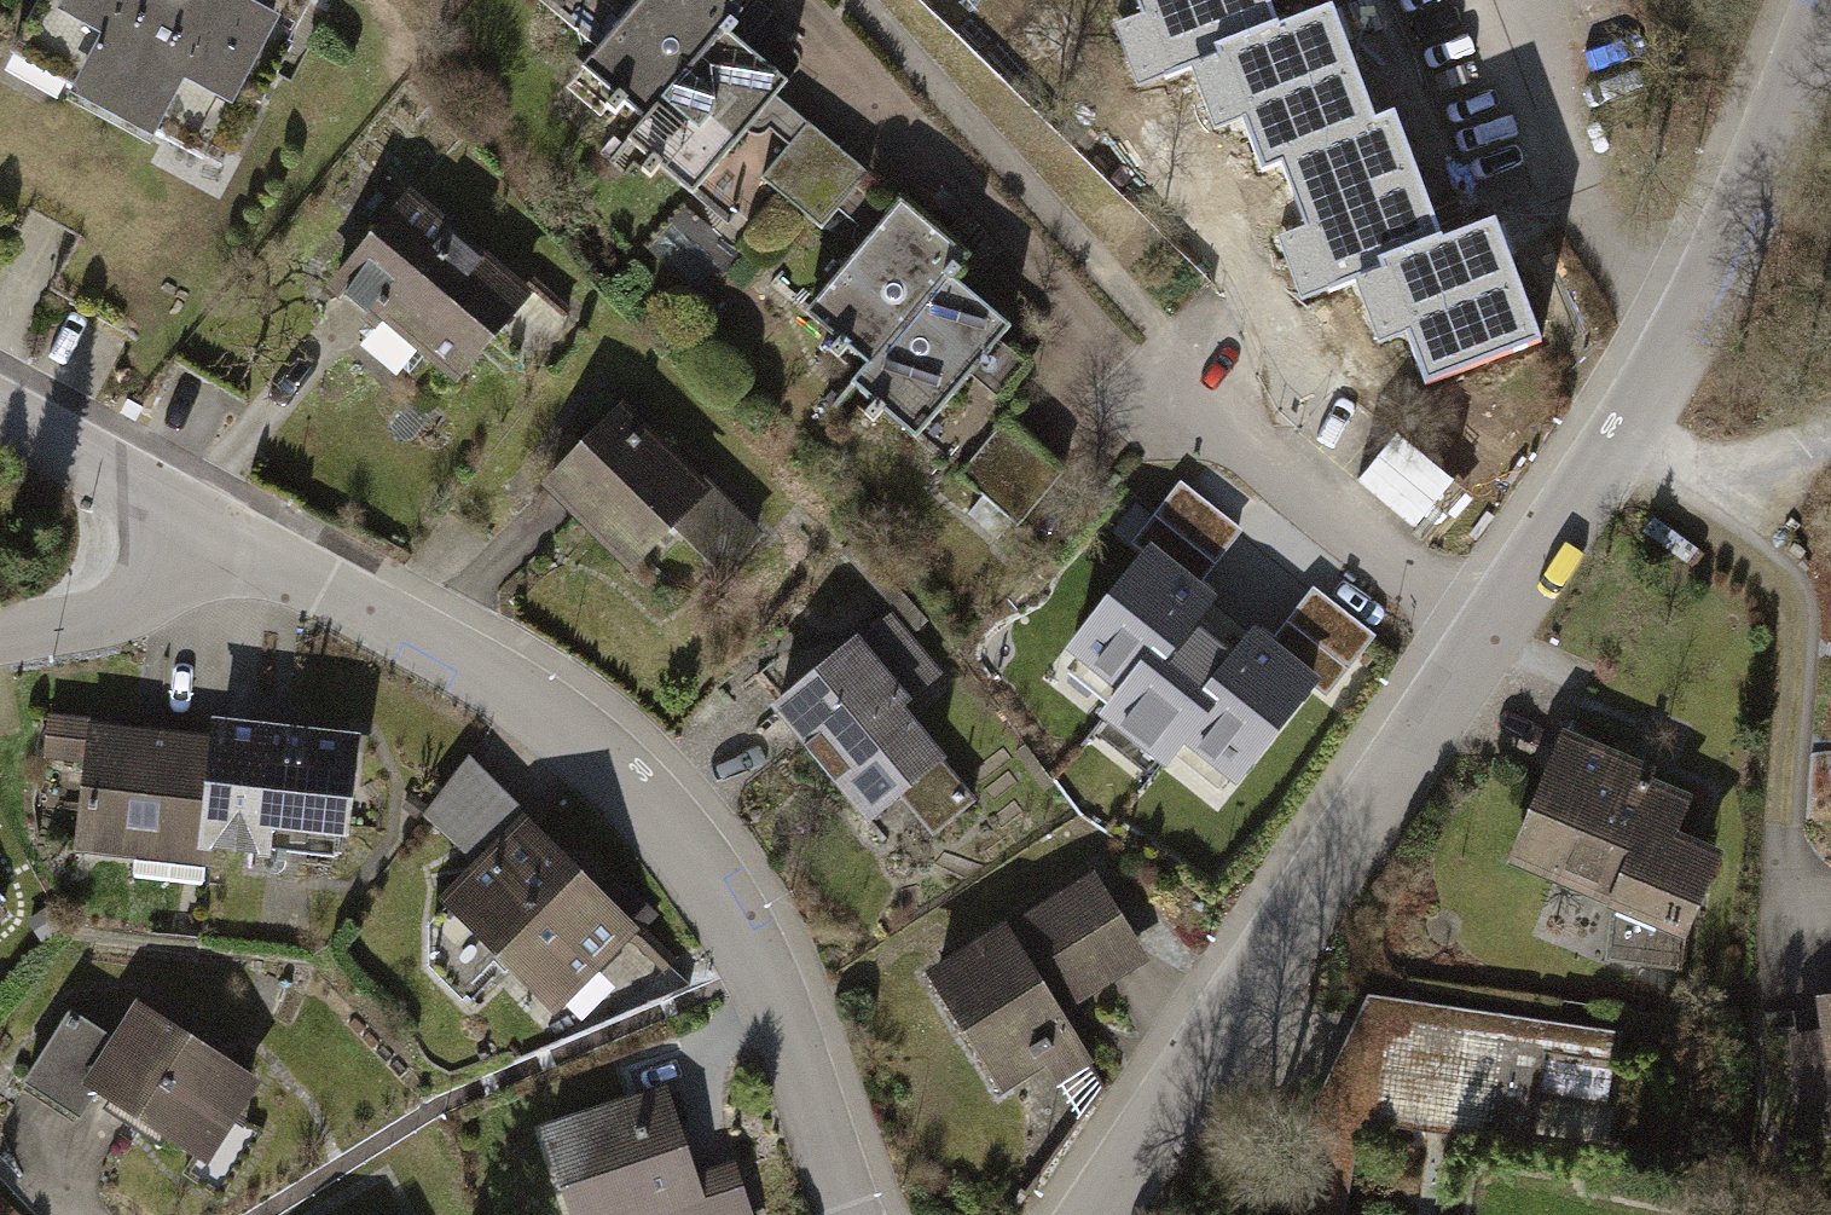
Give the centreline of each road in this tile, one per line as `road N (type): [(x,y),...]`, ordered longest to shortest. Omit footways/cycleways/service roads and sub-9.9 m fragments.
road 1 (residential): [(1830,1),(1758,177),(1602,465),(1103,1214)]
road 2 (residential): [(217,537),(447,656),(569,734),(657,819),(755,968),(847,1214)]
road 3 (residential): [(0,417),(217,537)]
road 4 (residential): [(0,636),(111,615),(172,585),(217,537)]
road 5 (track): [(1602,465),(1720,468),(1830,433)]

